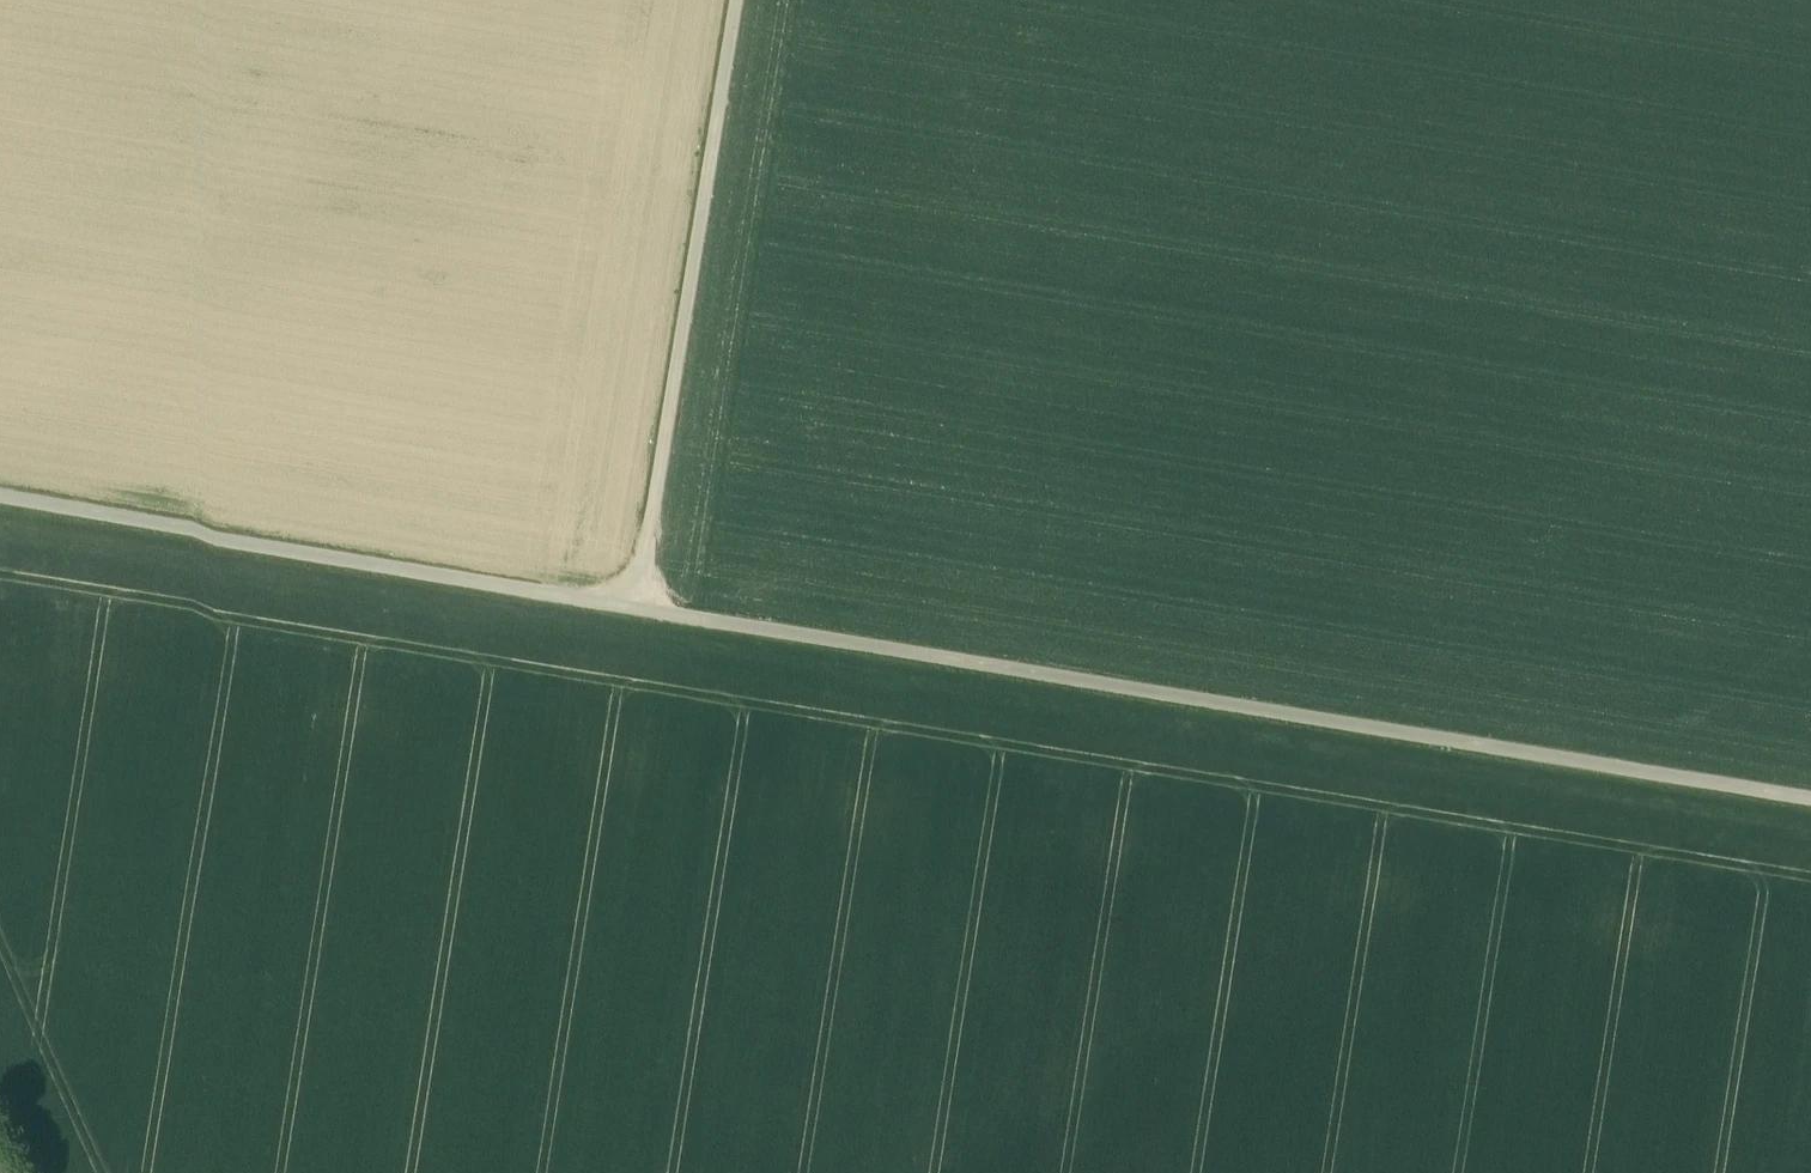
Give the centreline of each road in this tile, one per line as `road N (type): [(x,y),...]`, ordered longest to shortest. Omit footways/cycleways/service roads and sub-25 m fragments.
road 1 (track): [(1810,805),(0,508)]
road 2 (track): [(640,616),(741,0)]

